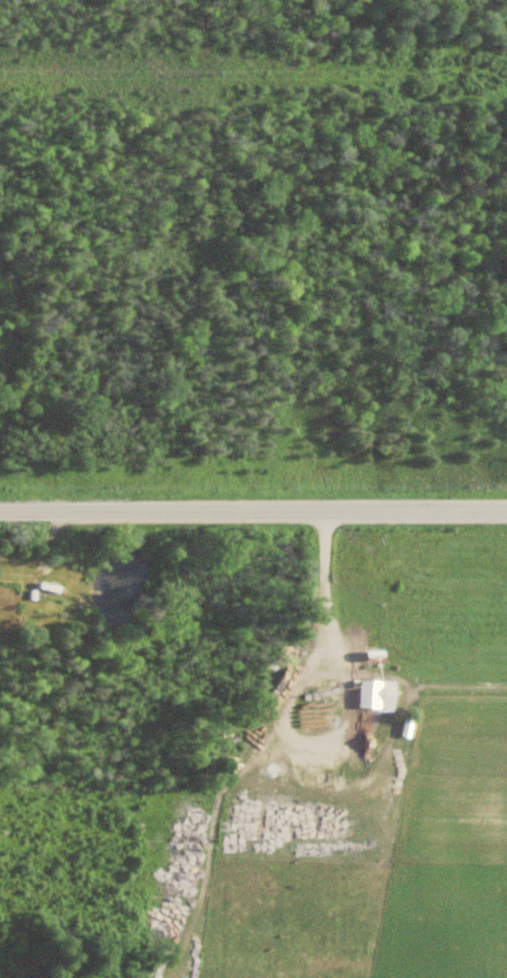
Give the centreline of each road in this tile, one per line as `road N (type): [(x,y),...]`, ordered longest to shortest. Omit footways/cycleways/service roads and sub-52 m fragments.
road 1 (residential): [(506,507),(0,504)]

